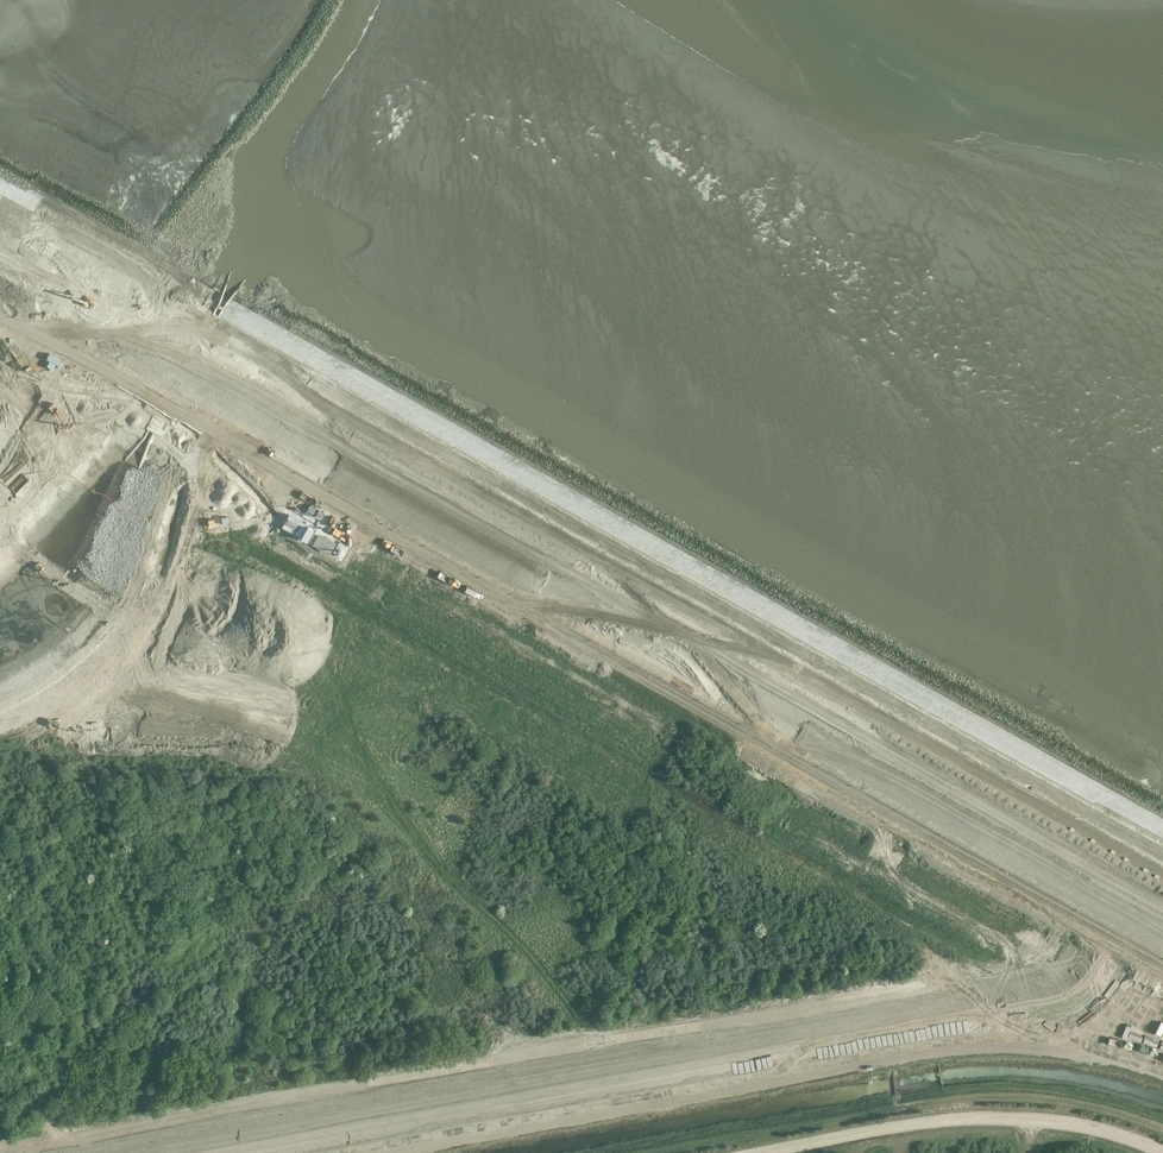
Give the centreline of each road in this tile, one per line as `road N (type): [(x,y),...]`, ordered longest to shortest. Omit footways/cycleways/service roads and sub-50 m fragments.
road 1 (track): [(1162,830),(0,188)]
road 2 (track): [(1162,1152),(1085,1126),(960,1118),(745,1152)]

